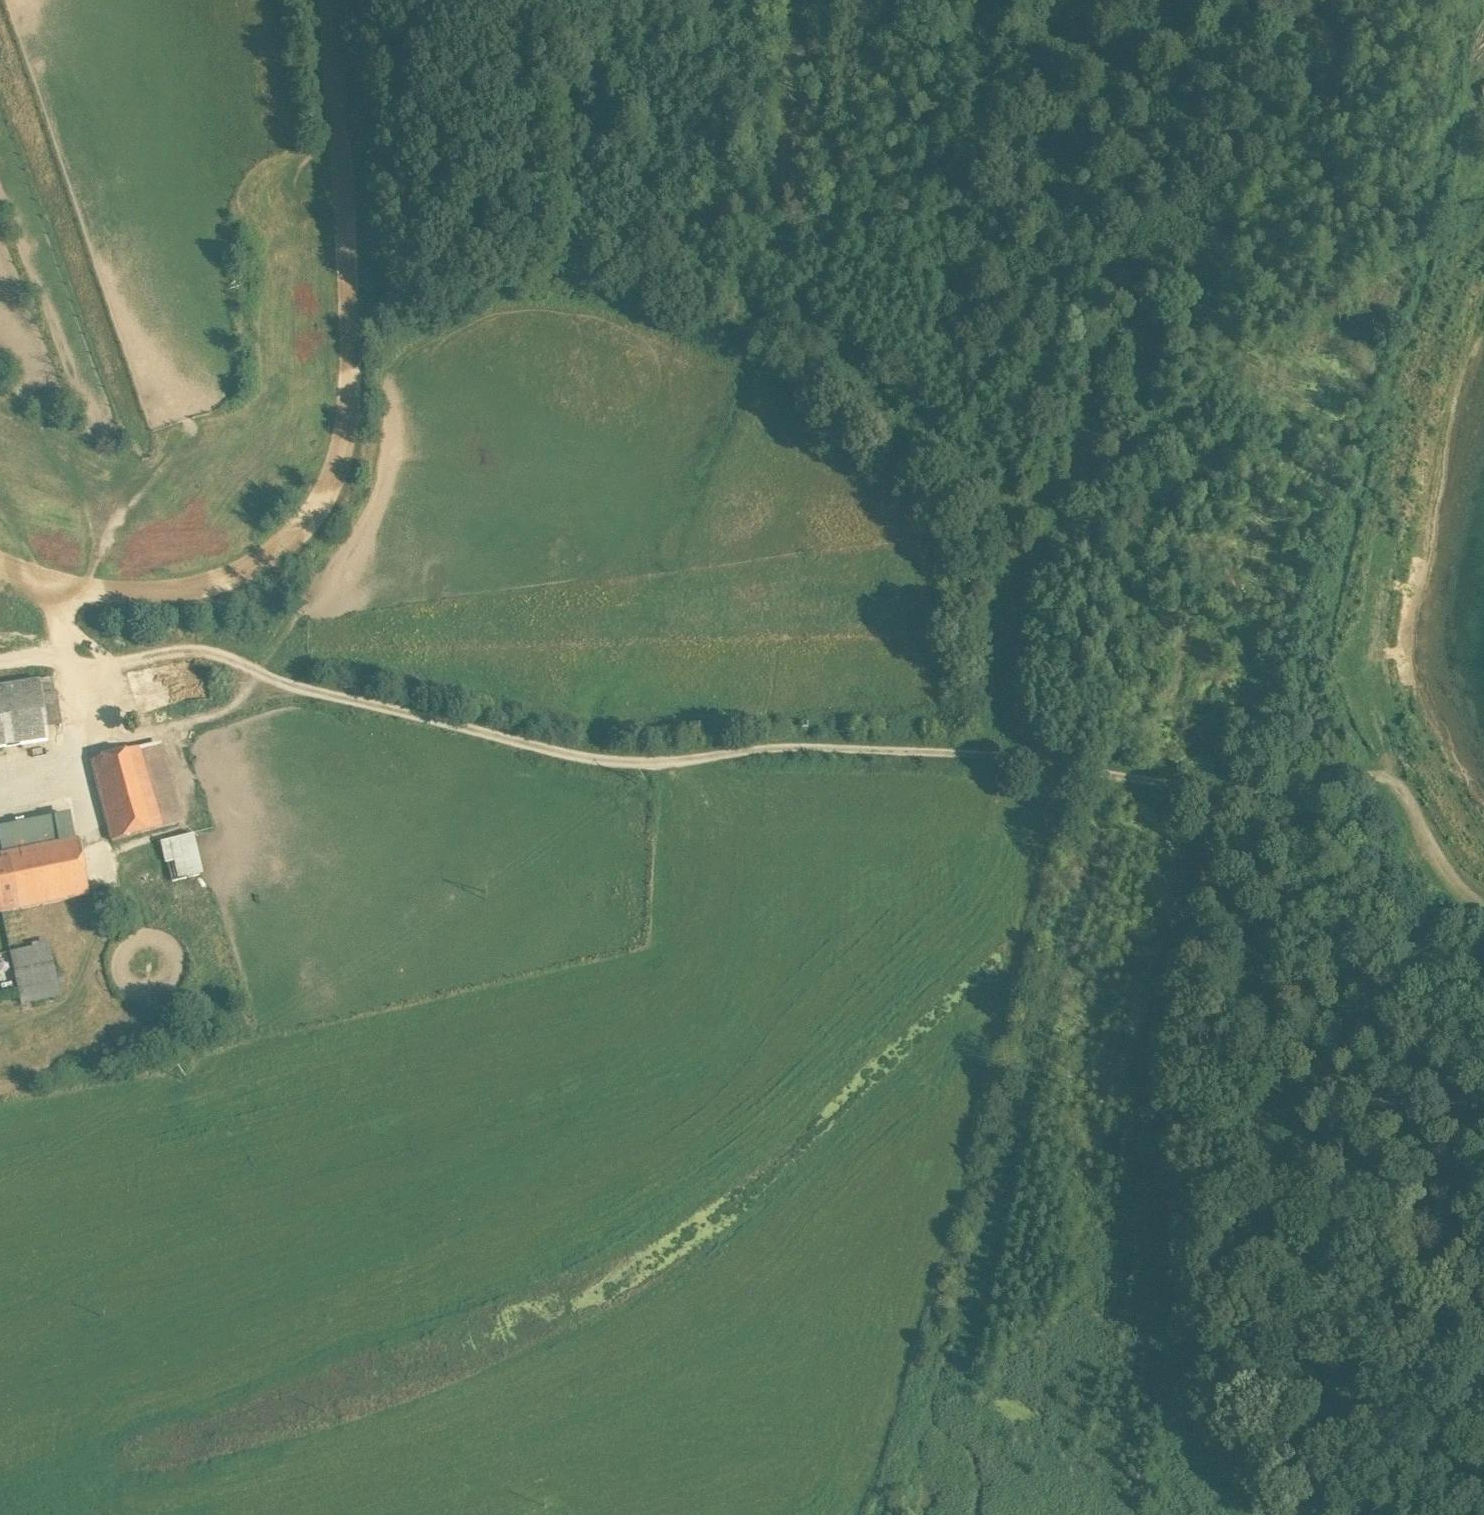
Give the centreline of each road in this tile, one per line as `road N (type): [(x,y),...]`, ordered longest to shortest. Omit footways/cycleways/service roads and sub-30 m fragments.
road 1 (track): [(0,665),(65,656),(90,671),(170,654),(232,658),(642,766),(801,750),(973,756),(1288,792),(1382,775),(1398,785),(1457,879),(1483,900)]
road 2 (track): [(0,796),(57,781),(78,761),(90,728),(90,671)]

